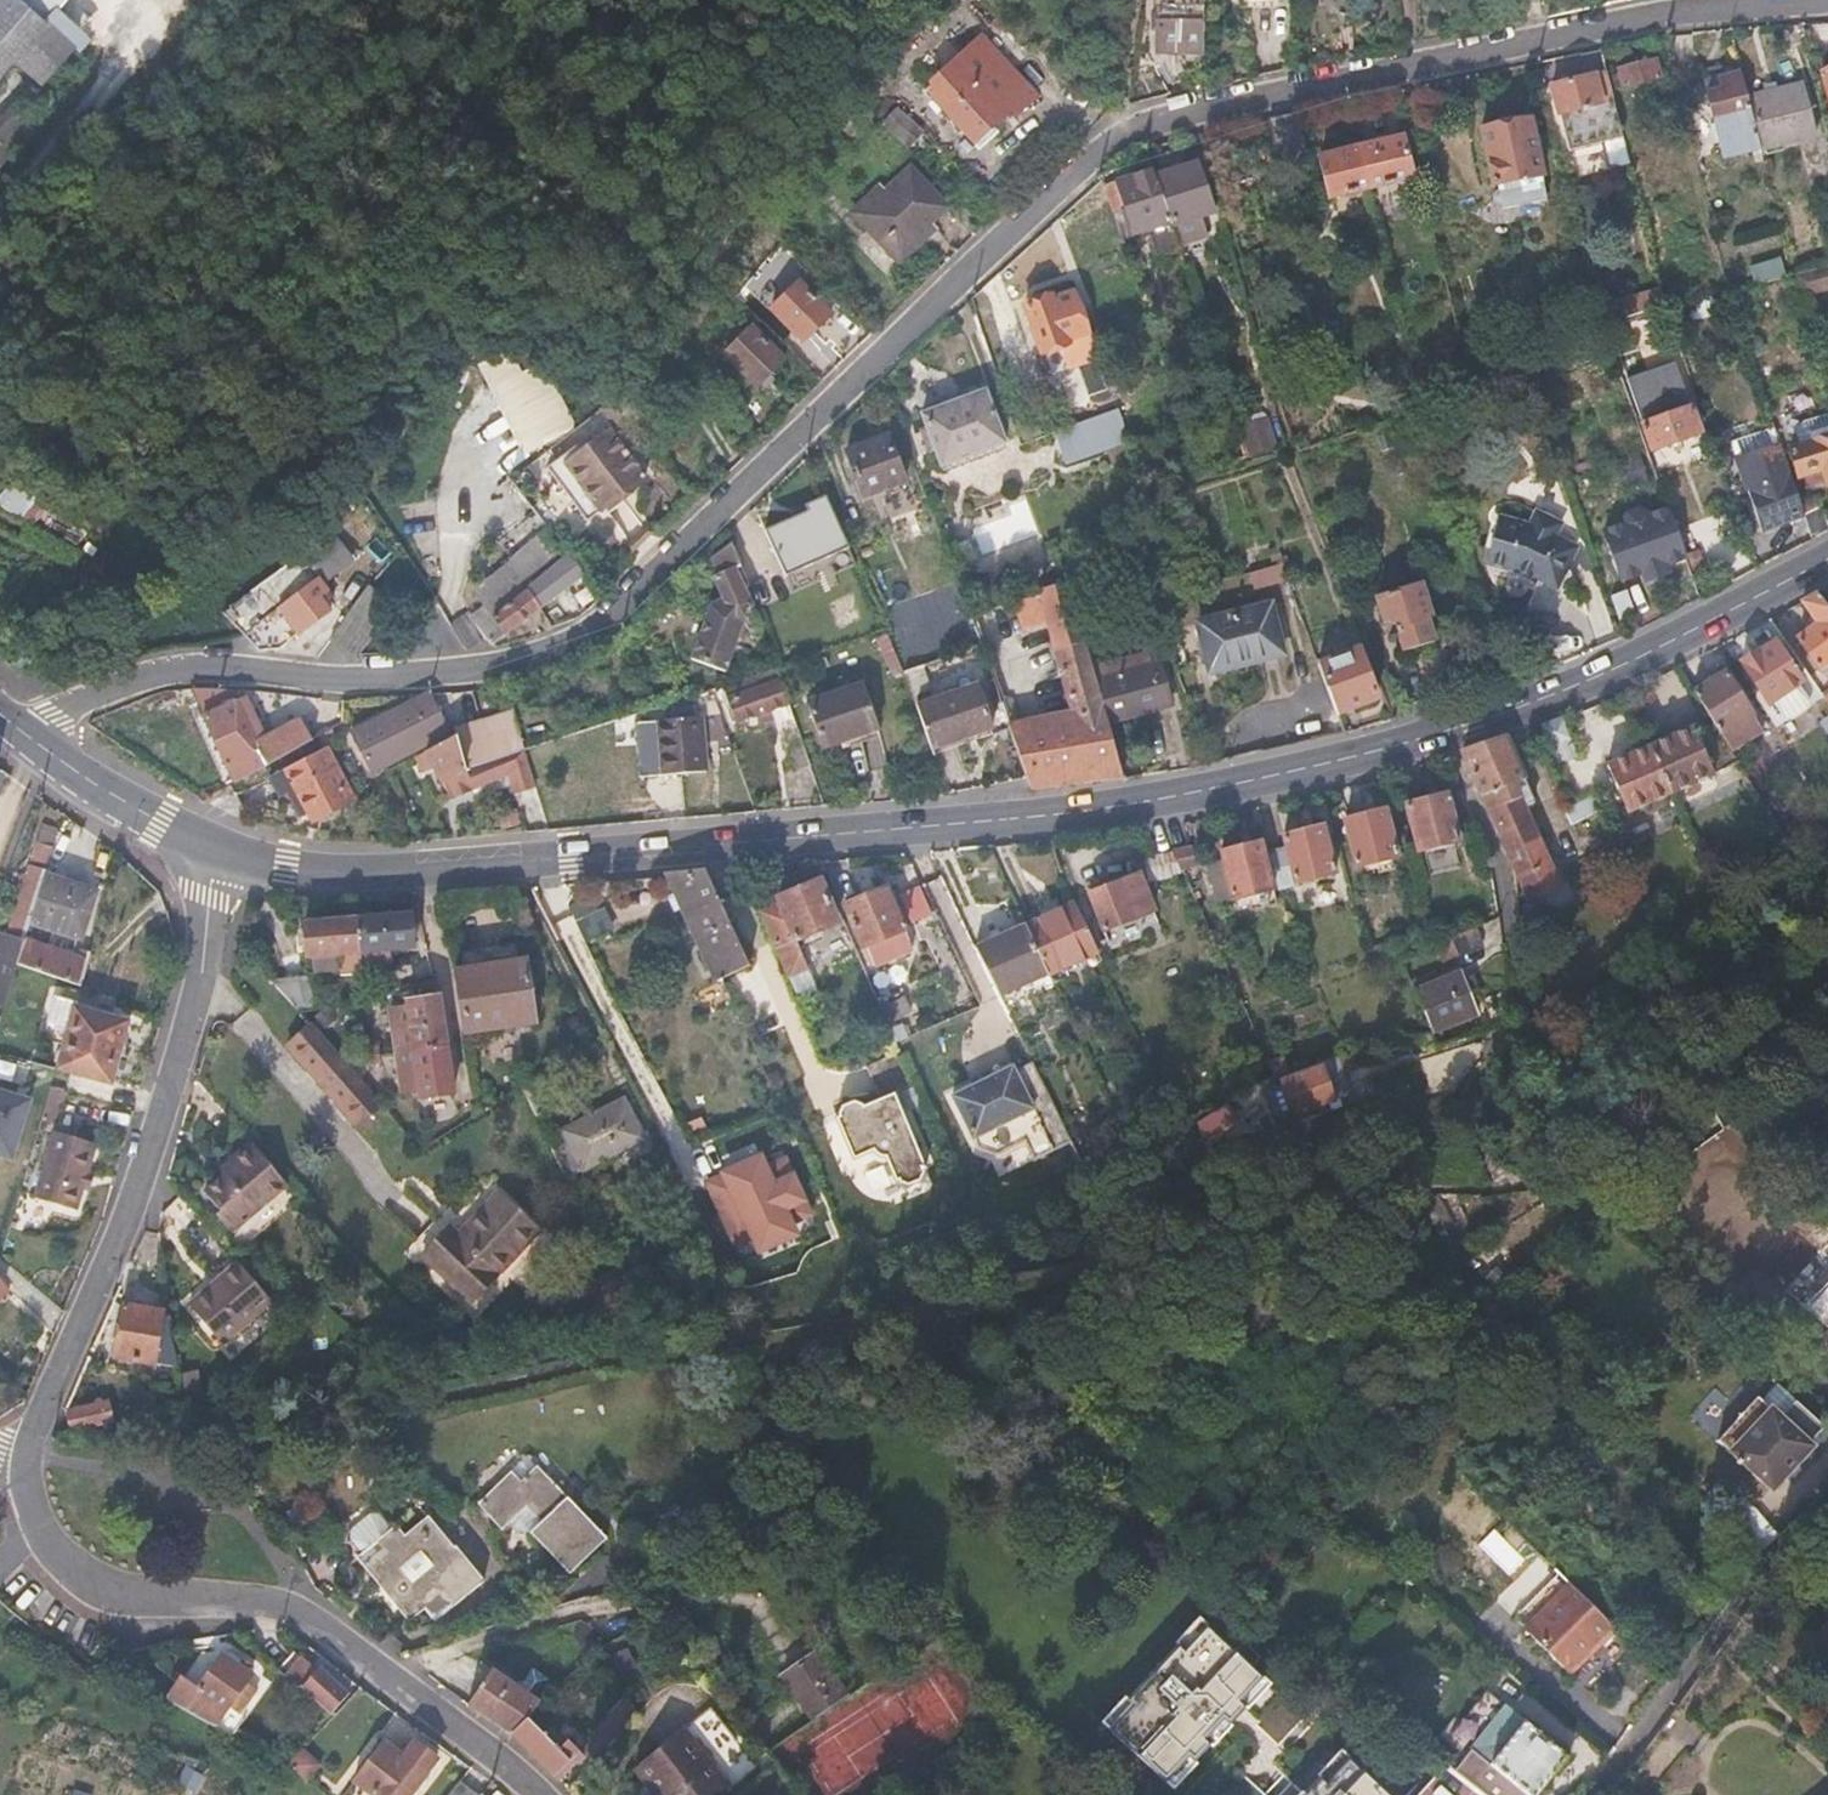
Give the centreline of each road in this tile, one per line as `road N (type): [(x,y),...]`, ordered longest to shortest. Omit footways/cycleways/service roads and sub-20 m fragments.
road 1 (residential): [(1821,0),(1705,14),(1116,133),(635,597),(575,638),(475,673),(361,683),(184,667),(84,696),(34,739)]
road 2 (primary): [(1440,733),(1171,799),(1025,818),(456,869),(292,868),(222,852)]
road 3 (residential): [(34,1456),(32,1500),(62,1553),(112,1584),(156,1597),(284,1606),(318,1621),(519,1769),(542,1794)]
road 4 (residential): [(222,852),(202,972),(165,1114),(109,1243),(34,1456)]
road 5 (residential): [(1440,733),(1510,917),(1525,1043),(1466,1096),(1491,1166)]
road 6 (primary): [(1827,558),(1583,683),(1440,733)]
road 7 (residential): [(1827,1506),(1785,1538),(1600,1794)]
road 8 (primary): [(222,852),(34,739)]

